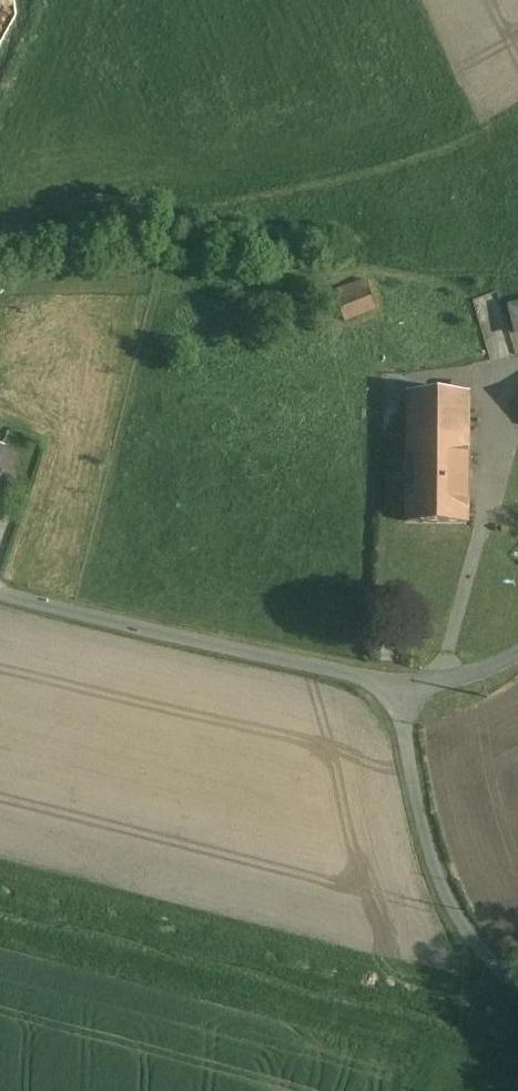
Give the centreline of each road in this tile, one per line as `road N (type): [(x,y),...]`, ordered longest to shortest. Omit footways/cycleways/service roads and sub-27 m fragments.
road 1 (unclassified): [(0,594),(405,689)]
road 2 (unclassified): [(517,988),(455,912),(417,795),(405,689)]

